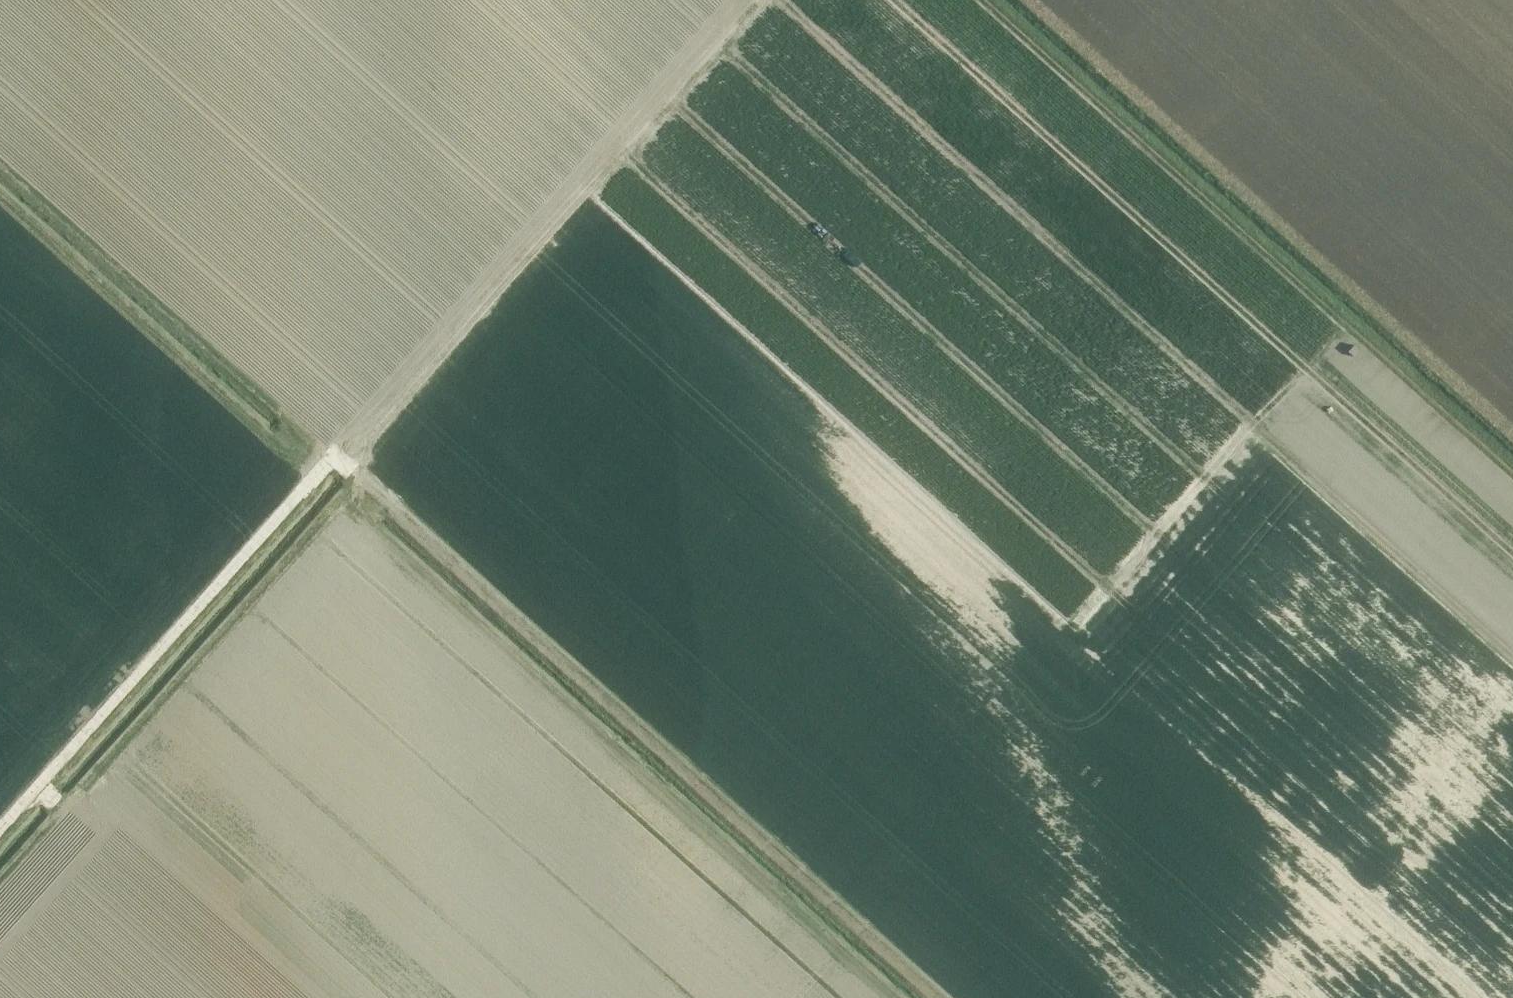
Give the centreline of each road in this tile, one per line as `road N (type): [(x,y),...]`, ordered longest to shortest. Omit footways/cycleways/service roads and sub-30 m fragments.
road 1 (track): [(986,0),(1512,472)]
road 2 (track): [(335,457),(358,454),(757,0)]
road 3 (track): [(0,829),(335,457)]
road 4 (track): [(335,457),(0,160)]
road 5 (track): [(449,557),(335,457)]

